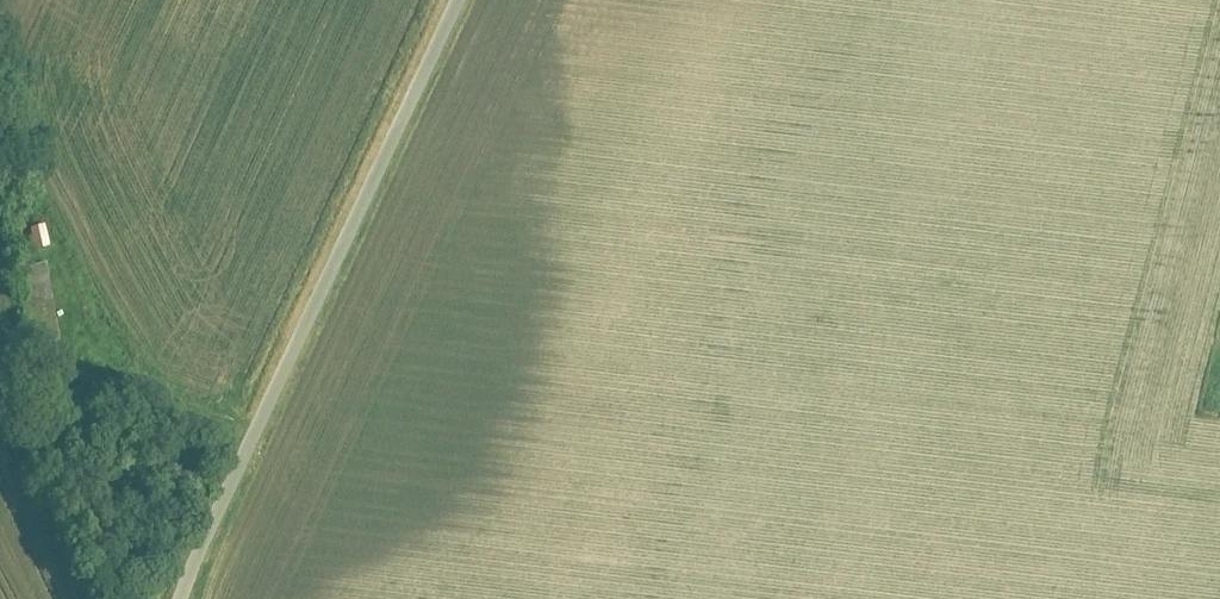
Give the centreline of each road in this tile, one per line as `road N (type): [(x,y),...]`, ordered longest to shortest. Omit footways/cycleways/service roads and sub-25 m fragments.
road 1 (track): [(180,598),(457,0)]

